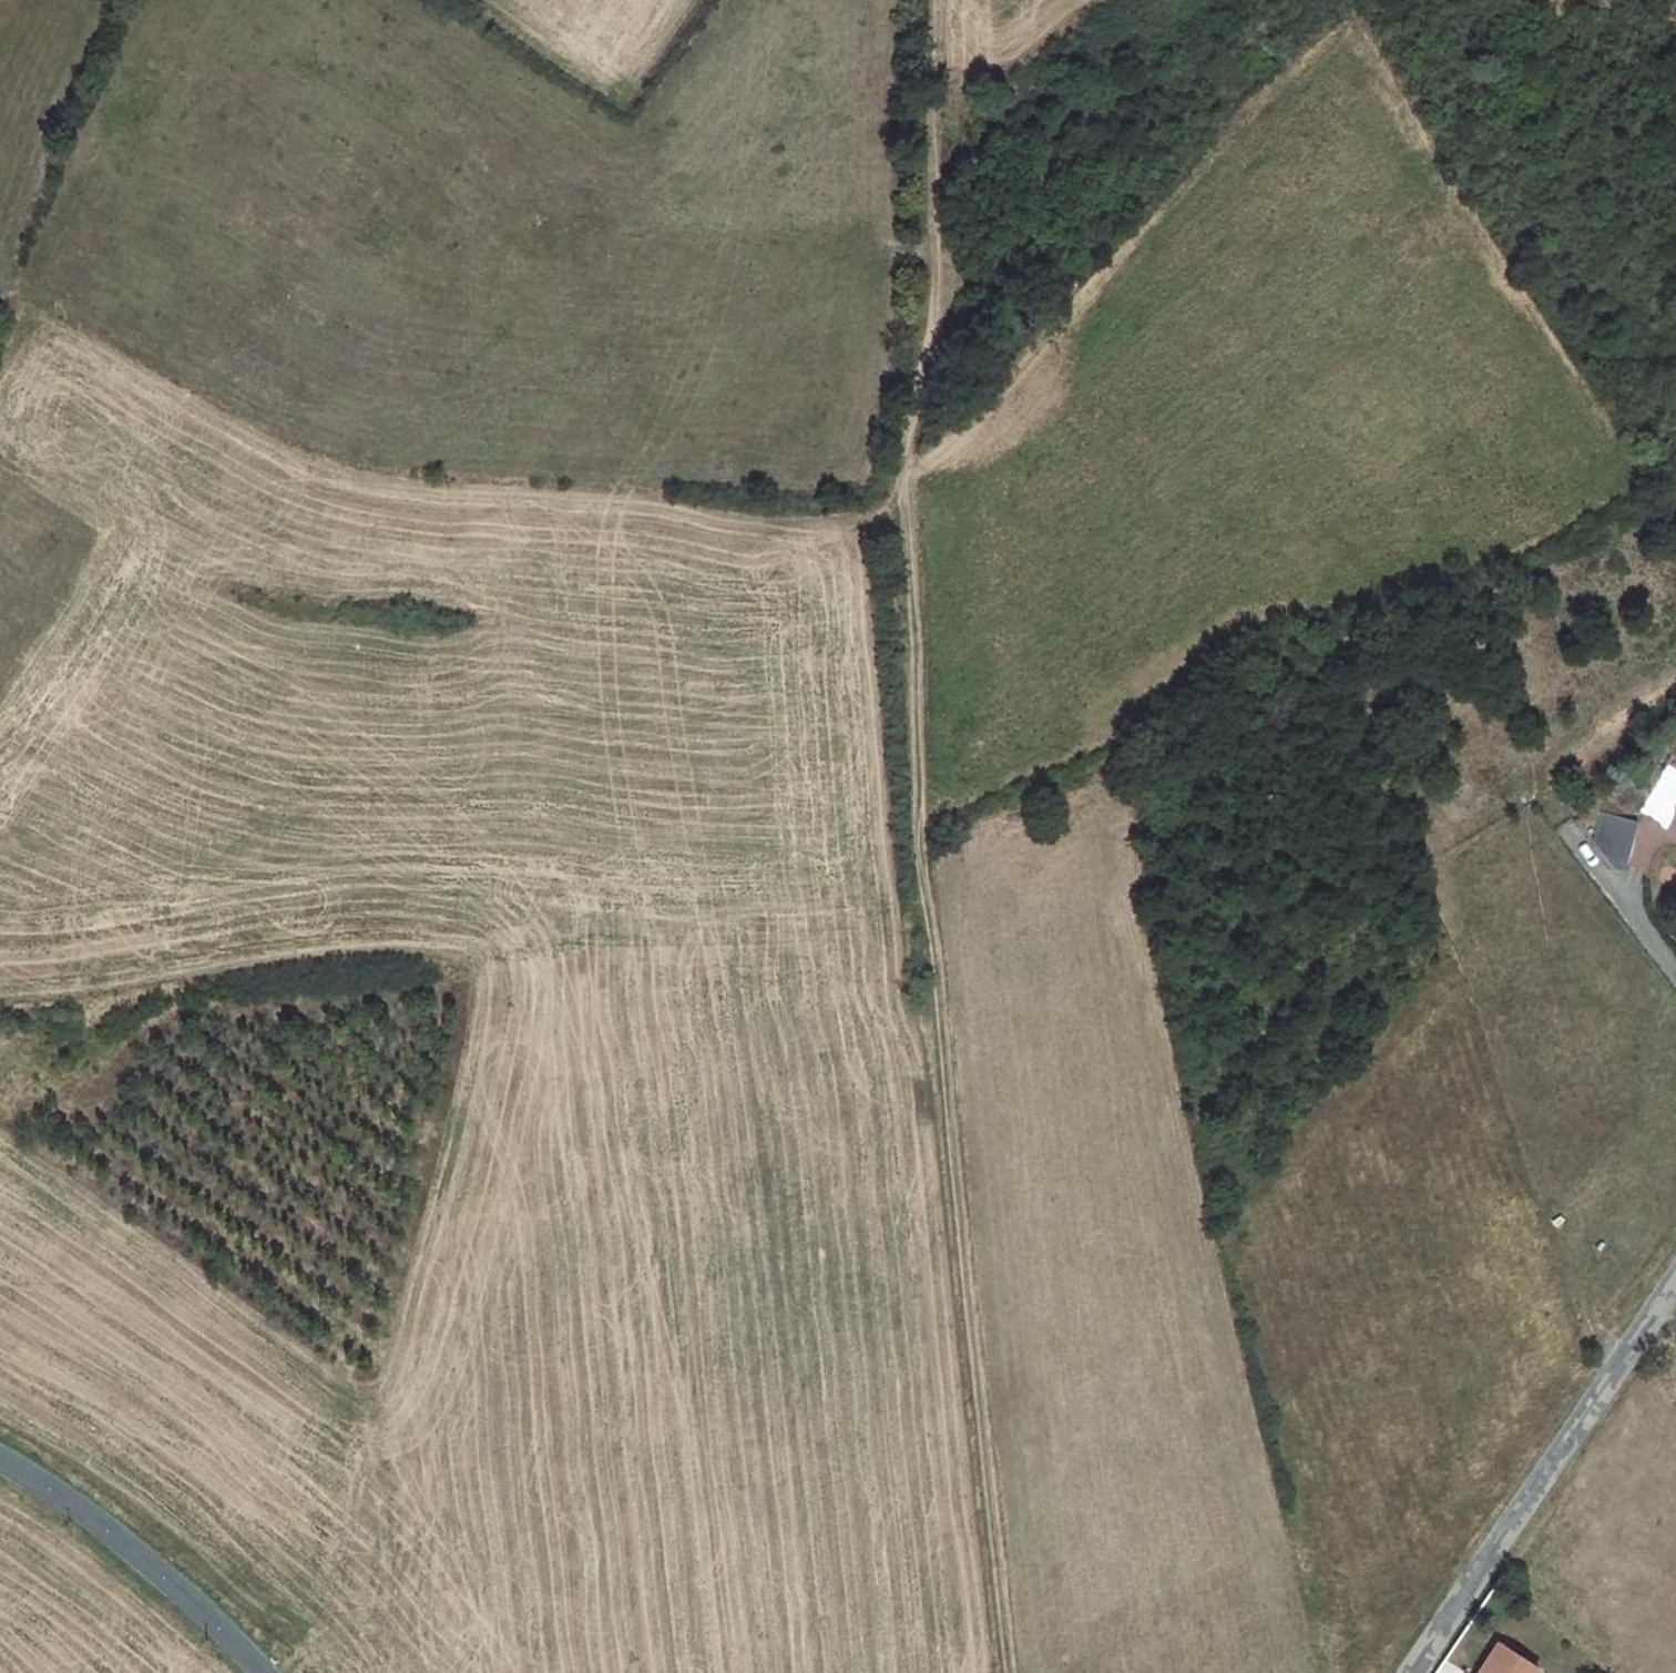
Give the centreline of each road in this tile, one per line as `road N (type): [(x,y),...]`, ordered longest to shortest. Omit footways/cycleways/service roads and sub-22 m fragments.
road 1 (unclassified): [(1404,1672),(1675,1274)]
road 2 (tertiary): [(0,1461),(118,1534),(264,1672)]

